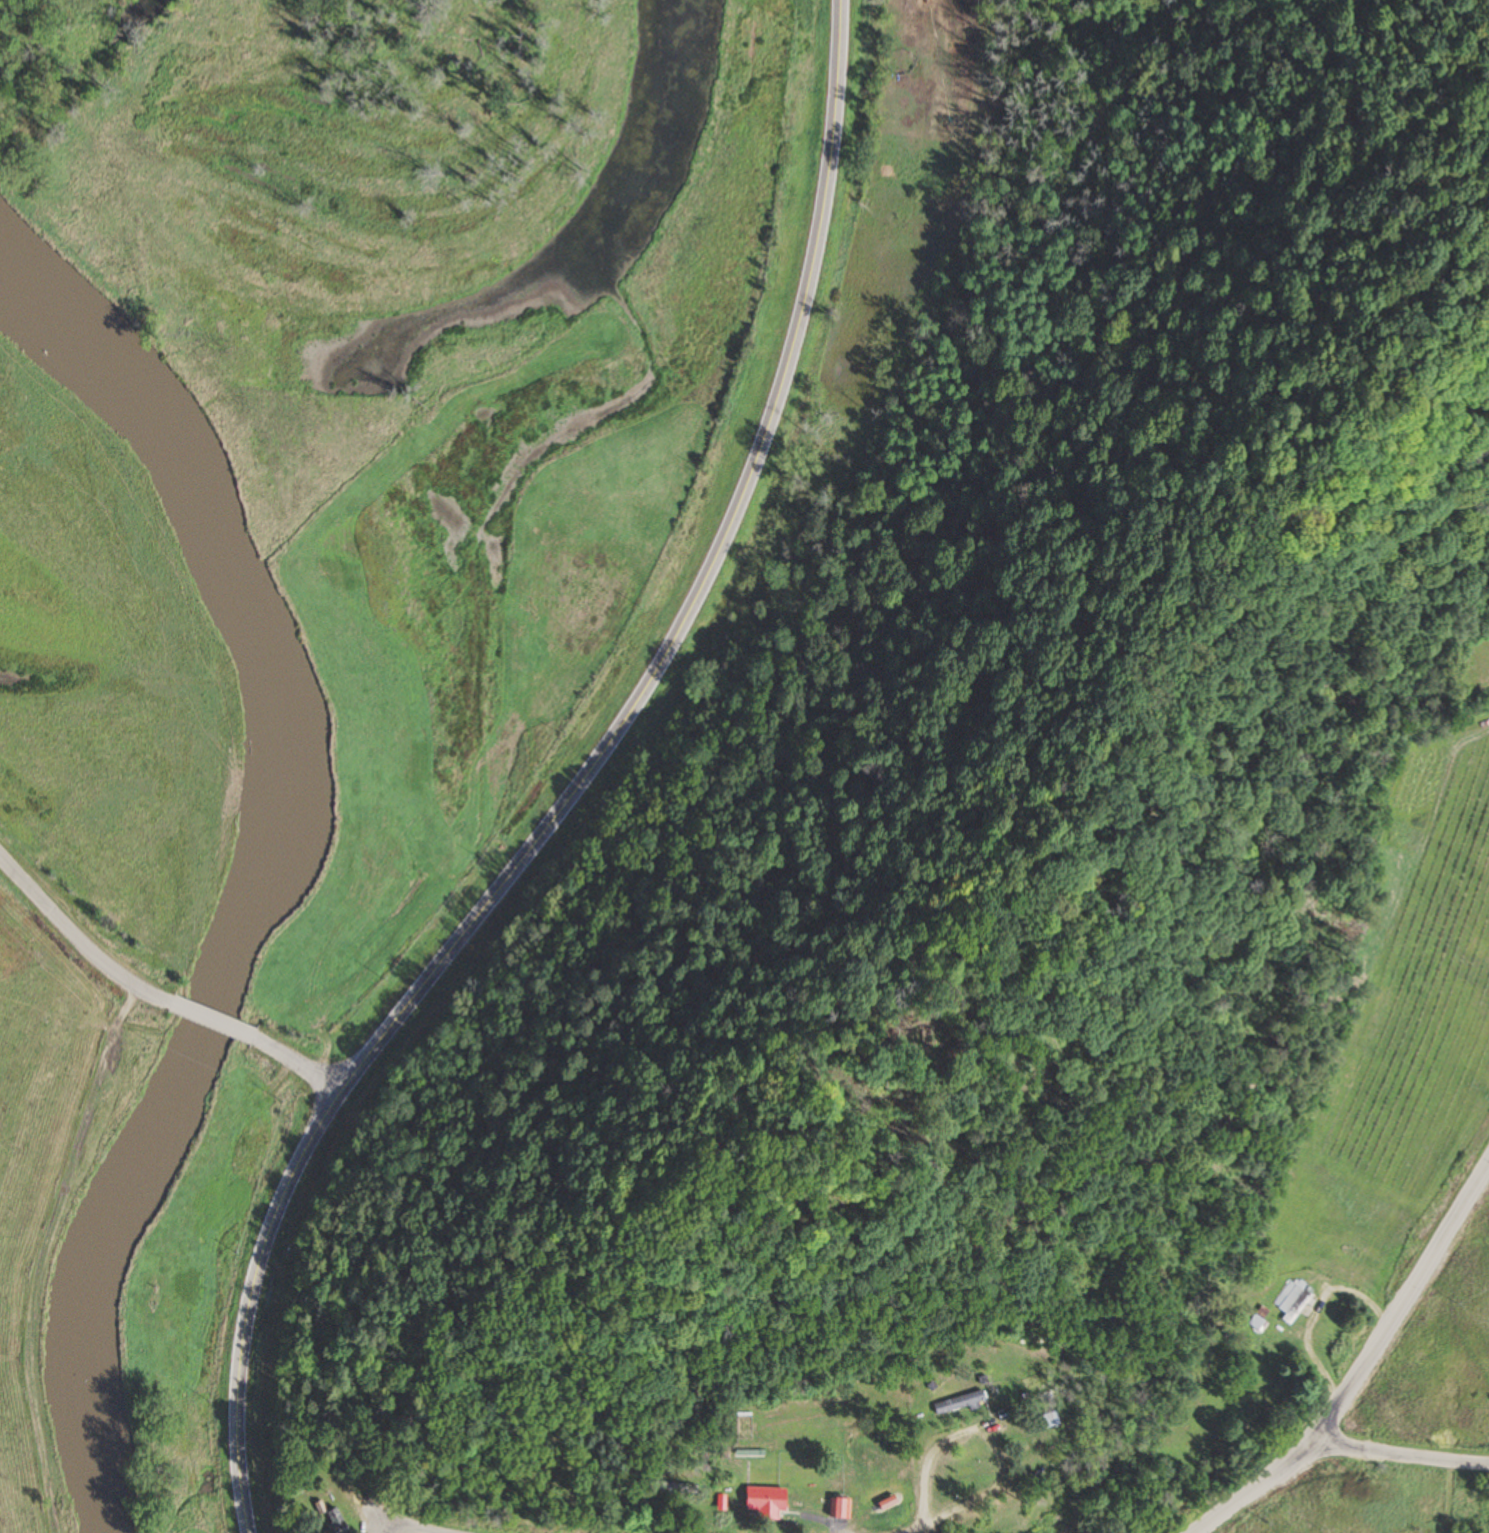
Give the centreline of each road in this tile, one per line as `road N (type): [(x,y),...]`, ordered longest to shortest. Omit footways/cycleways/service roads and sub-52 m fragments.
road 1 (primary): [(340,1090),(604,752),(671,646),(728,531),(800,316),(824,197),(841,0)]
road 2 (secondary): [(1192,1532),(1274,1472),(1331,1410),(1488,1161)]
road 3 (primary): [(250,1532),(237,1440),(246,1326),(270,1232),(340,1090)]
road 4 (residential): [(169,1002),(102,968),(0,859)]
road 5 (residential): [(1306,1441),(1488,1464)]

